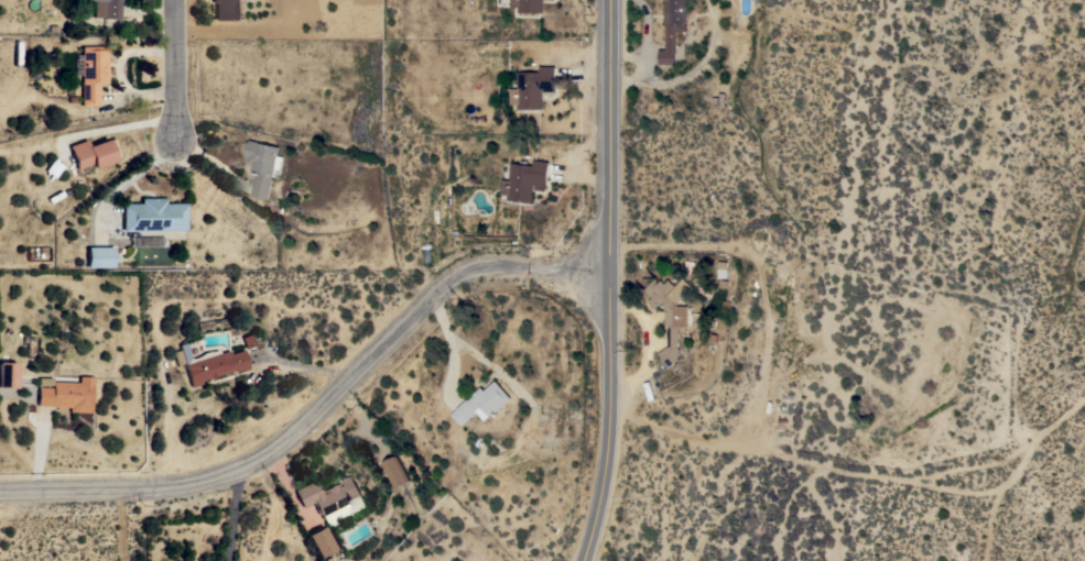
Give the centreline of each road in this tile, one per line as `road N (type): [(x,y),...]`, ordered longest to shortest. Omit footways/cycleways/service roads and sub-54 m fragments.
road 1 (track): [(616,270),(468,270),(437,289),(299,429),(214,476),(155,487),(0,490)]
road 2 (secondary): [(617,0),(617,440),(587,560)]
road 3 (residential): [(177,0),(177,136)]

